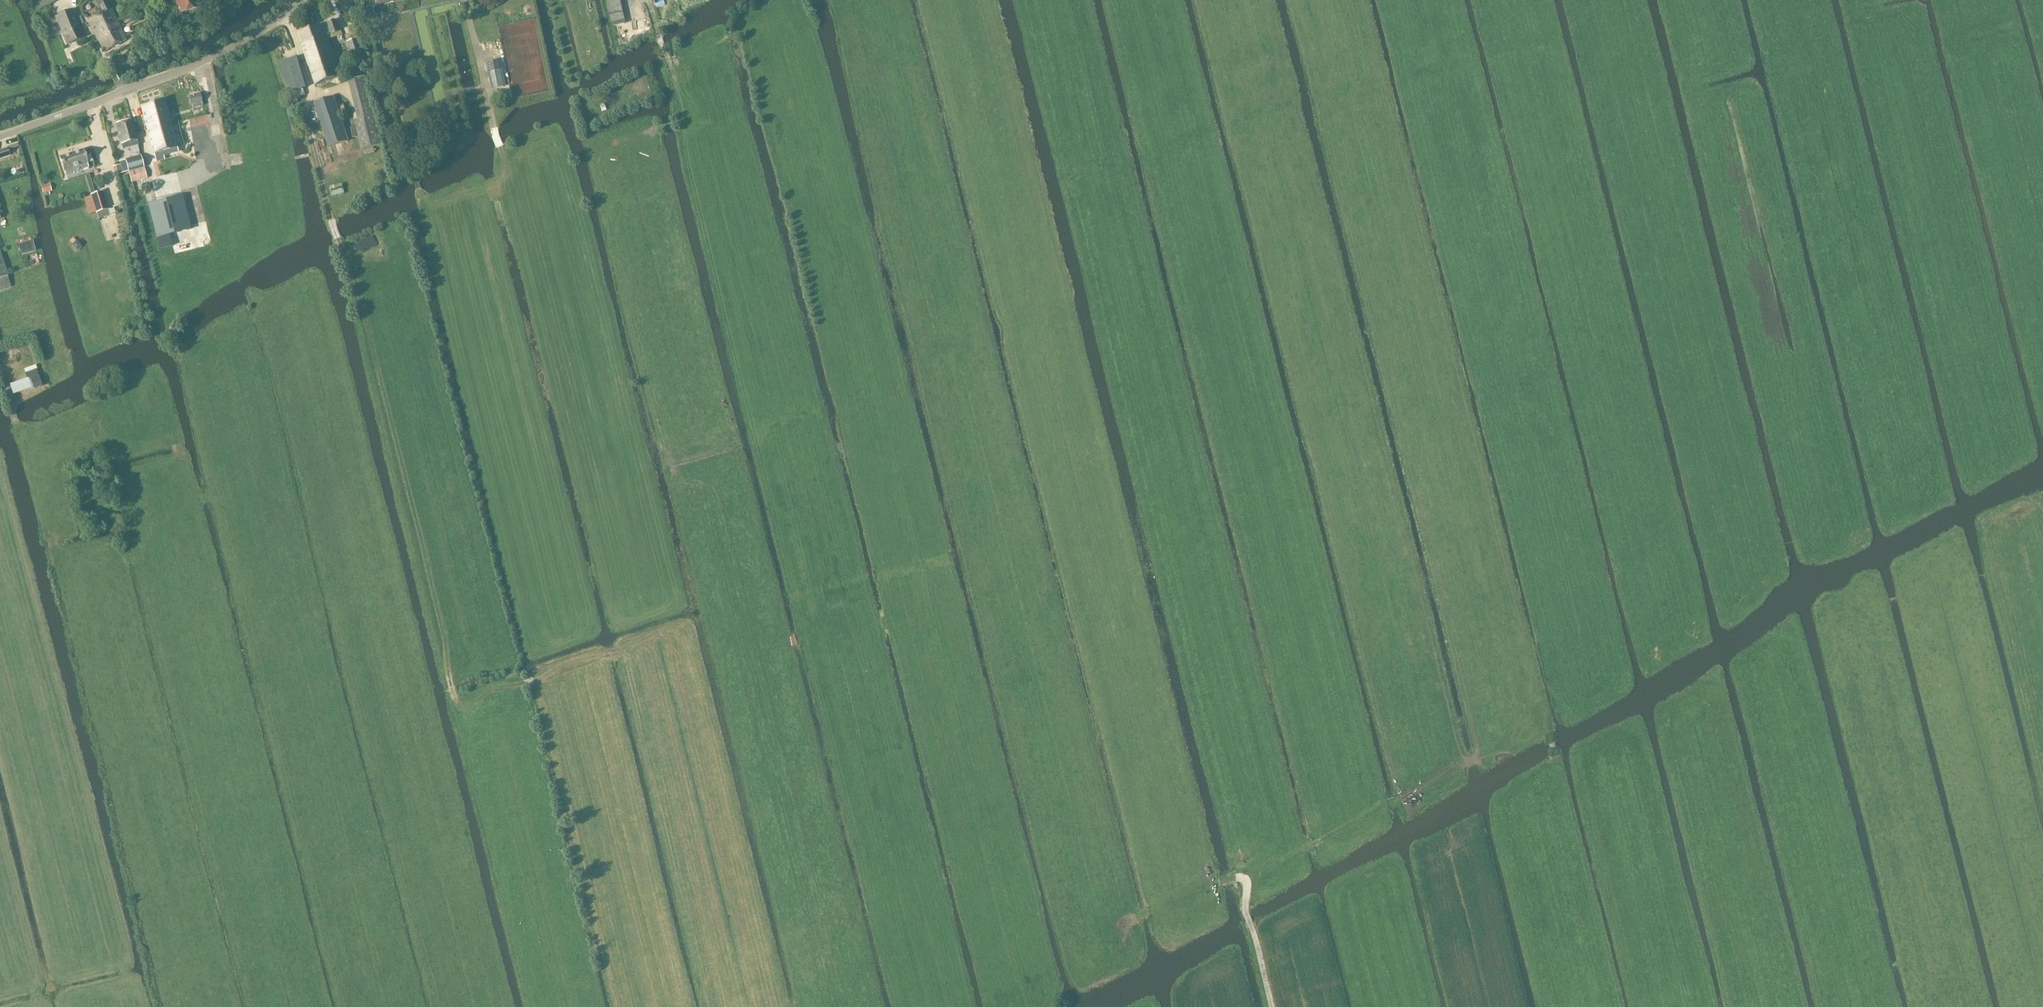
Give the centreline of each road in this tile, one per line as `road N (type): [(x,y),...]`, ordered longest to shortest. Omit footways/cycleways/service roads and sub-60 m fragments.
road 1 (tertiary): [(0,137),(209,59),(301,0)]
road 2 (track): [(1271,1006),(1245,883),(1236,876)]

